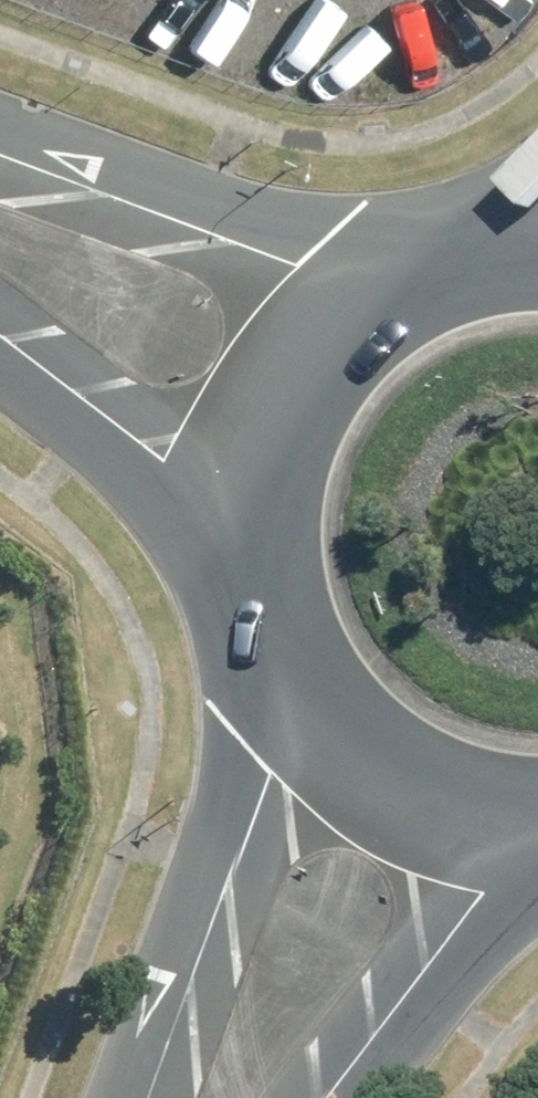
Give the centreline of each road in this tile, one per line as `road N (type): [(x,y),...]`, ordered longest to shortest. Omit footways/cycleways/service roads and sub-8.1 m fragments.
road 1 (tertiary): [(121,1097),(288,648)]
road 2 (tertiary): [(0,145),(369,286)]
road 3 (tertiary): [(537,826),(344,1097)]
road 4 (tertiary): [(259,571),(0,369)]
road 5 (tertiary): [(259,571),(253,490),(271,412),(311,342),(369,286)]
road 6 (tertiary): [(537,785),(485,785),(406,760),(339,713),(288,648)]
road 7 (tertiary): [(369,286),(439,250),(515,235)]

